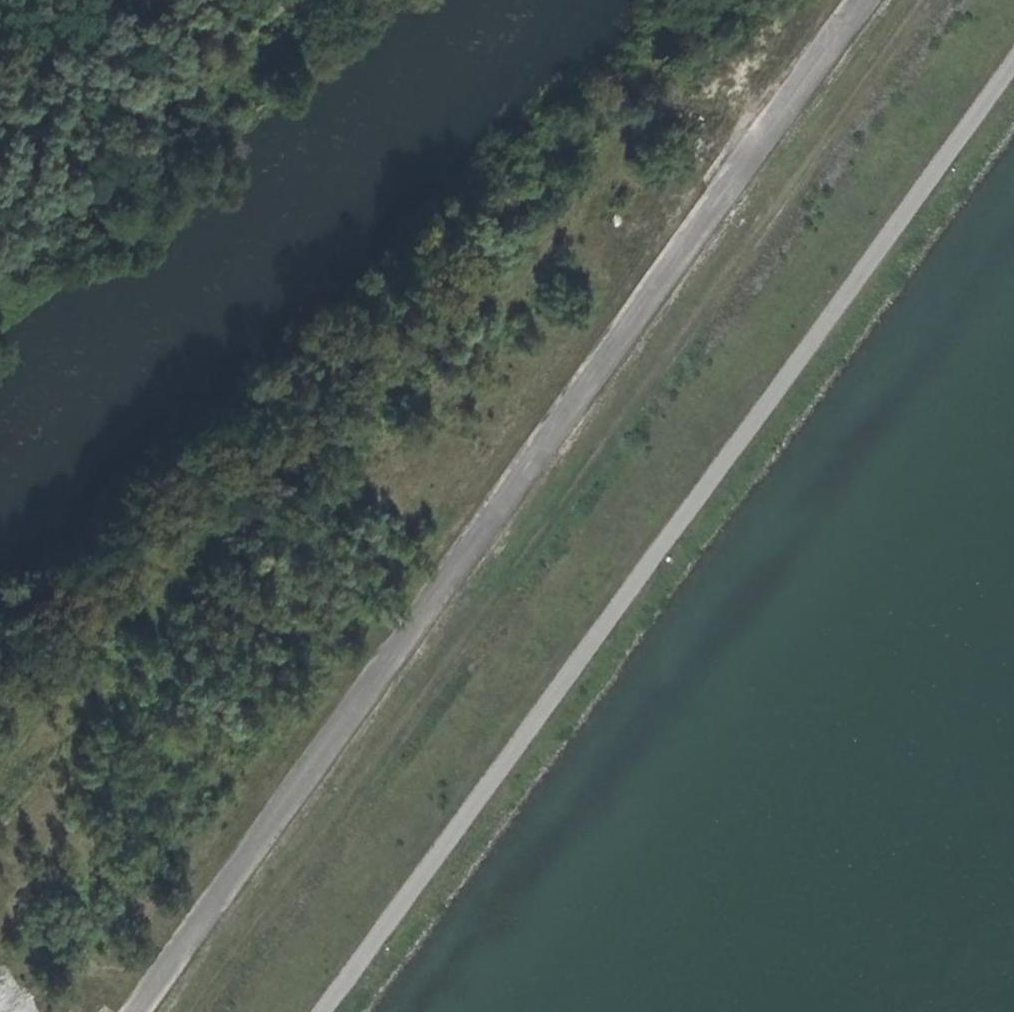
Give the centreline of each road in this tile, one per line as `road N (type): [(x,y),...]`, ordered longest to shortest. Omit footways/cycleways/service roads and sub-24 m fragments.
road 1 (track): [(190,1011),(928,0)]
road 2 (track): [(1013,64),(328,1011)]
road 3 (track): [(286,0),(0,244)]

